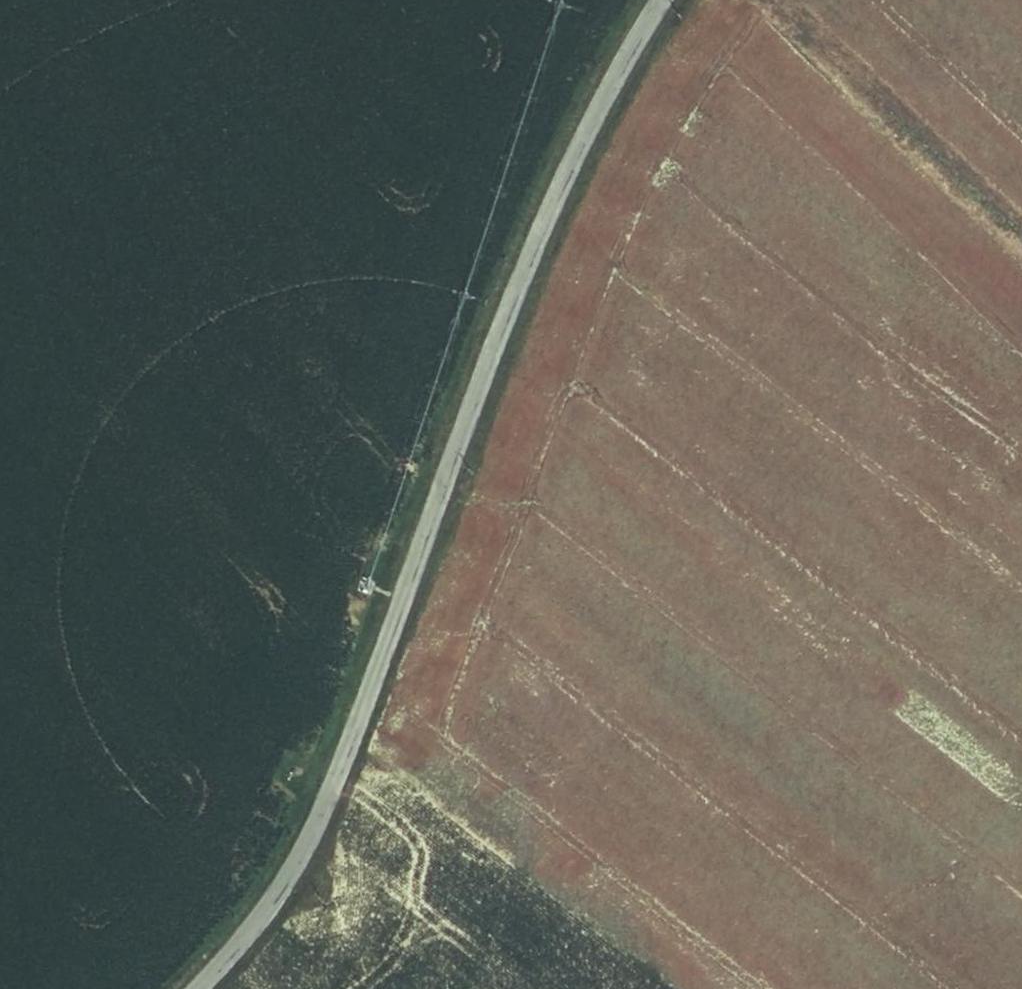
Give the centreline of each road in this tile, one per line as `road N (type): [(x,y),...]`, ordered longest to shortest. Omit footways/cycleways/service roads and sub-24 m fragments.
road 1 (unclassified): [(184,988),(230,940),(314,821),(524,247),(616,61),(659,0)]

